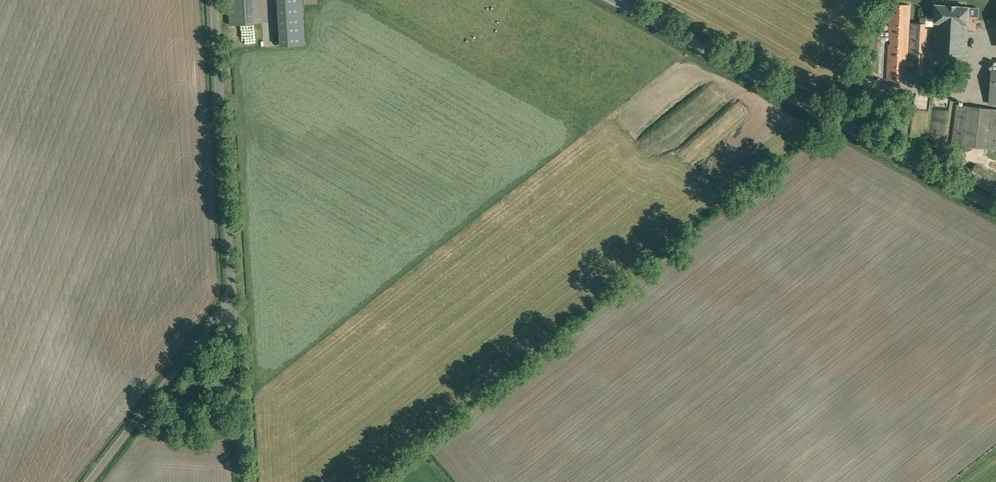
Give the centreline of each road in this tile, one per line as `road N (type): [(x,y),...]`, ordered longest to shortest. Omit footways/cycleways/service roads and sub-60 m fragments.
road 1 (unclassified): [(995,207),(615,0)]
road 2 (unclassified): [(232,308),(213,0)]
road 3 (unclassified): [(232,308),(88,481)]
road 4 (unclassified): [(244,481),(232,308)]

